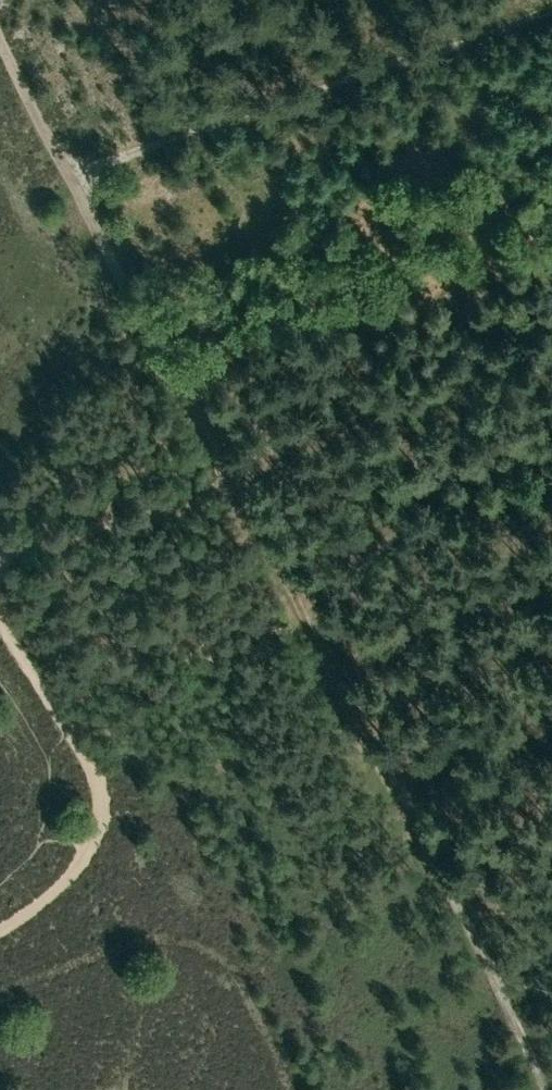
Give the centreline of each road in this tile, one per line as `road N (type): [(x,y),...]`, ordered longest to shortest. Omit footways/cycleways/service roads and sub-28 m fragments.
road 1 (track): [(240,491),(0,39)]
road 2 (track): [(68,172),(551,4)]
road 3 (track): [(477,917),(240,491)]
road 4 (track): [(0,930),(70,877),(102,814),(95,770),(0,614)]
road 5 (track): [(0,556),(240,491)]
road 6 (track): [(551,1067),(477,917)]

